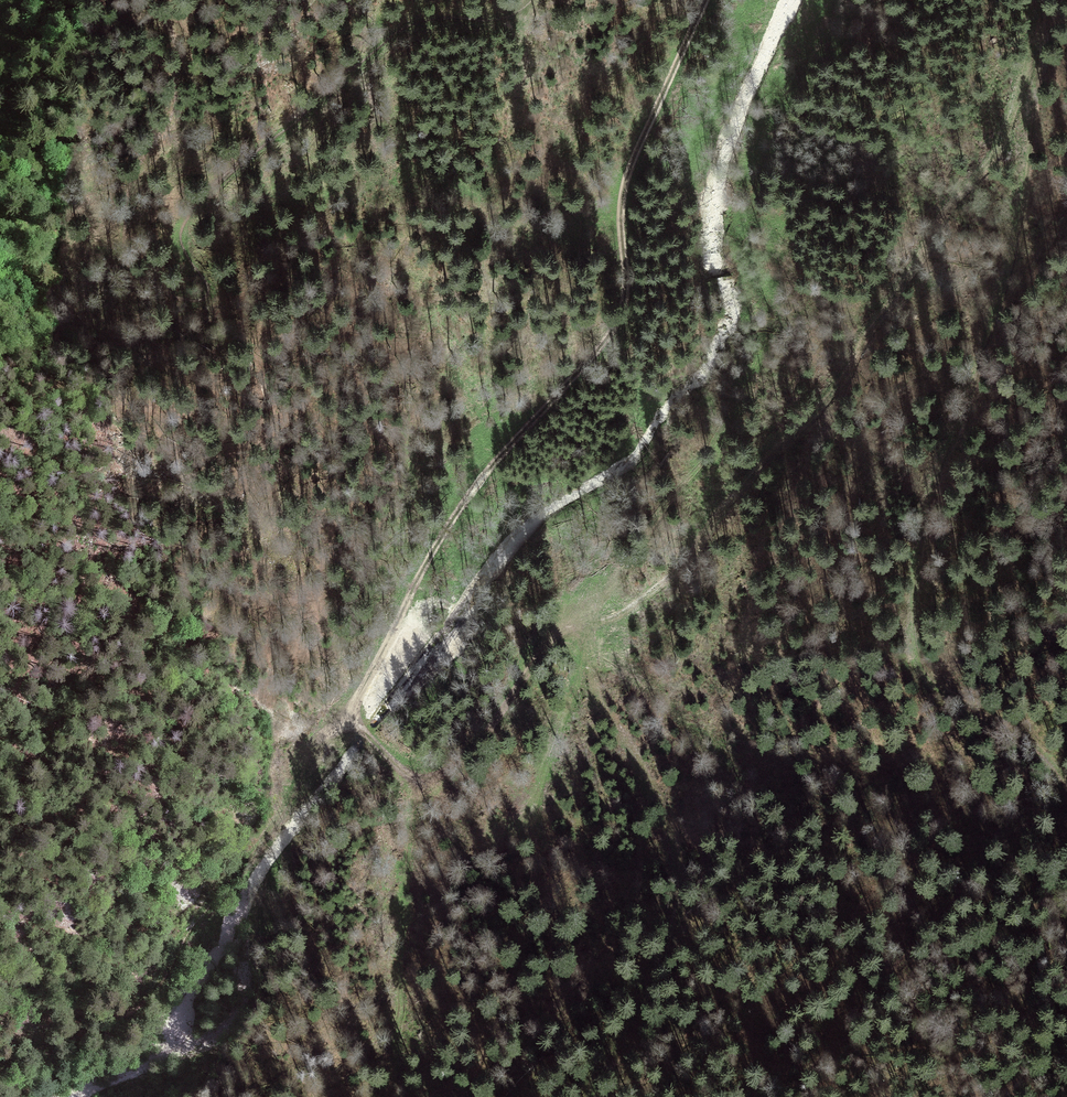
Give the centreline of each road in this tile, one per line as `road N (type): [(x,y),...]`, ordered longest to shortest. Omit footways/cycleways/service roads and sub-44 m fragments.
road 1 (track): [(350,718),(399,760),(431,768),(456,764),(564,631),(623,612),(680,567),(720,511),(847,375),(947,214),(993,157),(1041,24)]
road 2 (track): [(531,0),(509,17),(405,28),(203,194),(180,238),(209,286),(202,298),(156,287),(132,267),(126,248),(133,177),(177,96),(167,25),(139,17),(83,30),(0,83)]
road 3 (track): [(1042,0),(1020,231),(931,503),(916,637),(945,694),(1034,747),(1066,783)]
road 4 (track): [(350,718),(436,530),(581,371),(625,310),(627,179),(707,0)]
road 5 (track): [(1066,807),(1009,834),(782,1096)]

